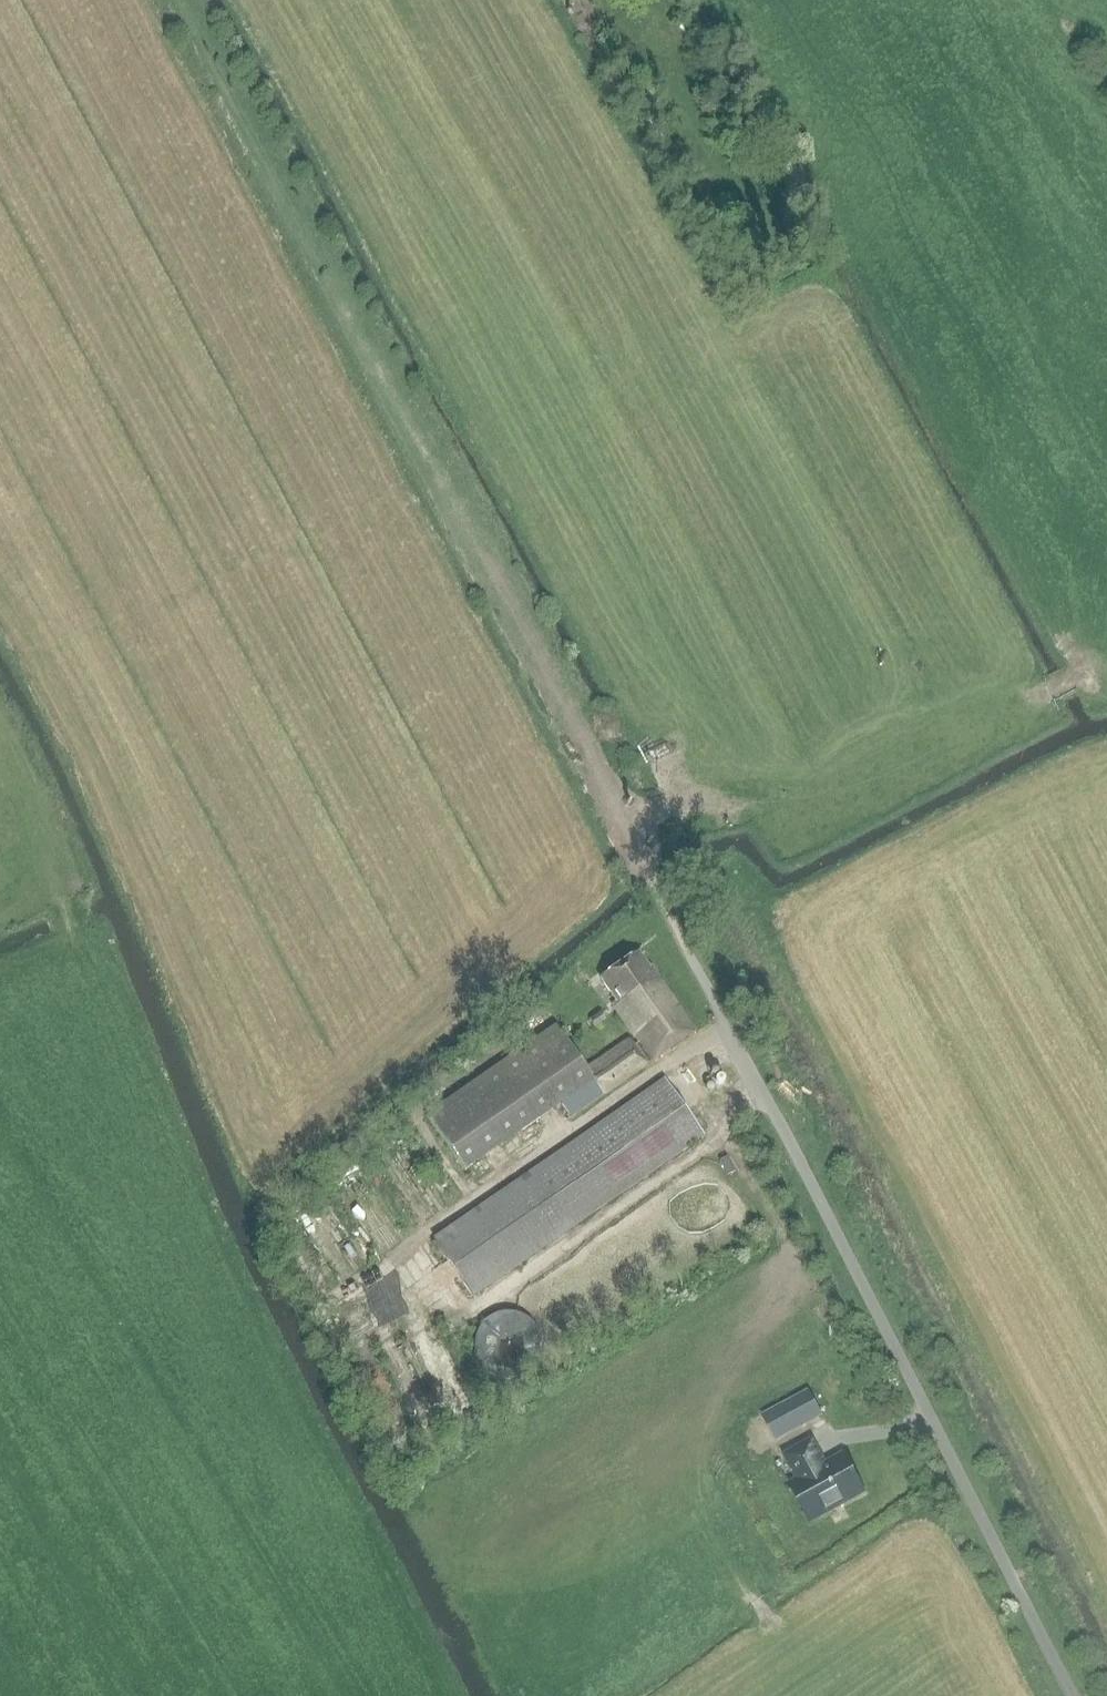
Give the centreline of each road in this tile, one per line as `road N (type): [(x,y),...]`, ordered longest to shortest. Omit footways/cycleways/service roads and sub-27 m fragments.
road 1 (track): [(1073,1695),(649,899)]

